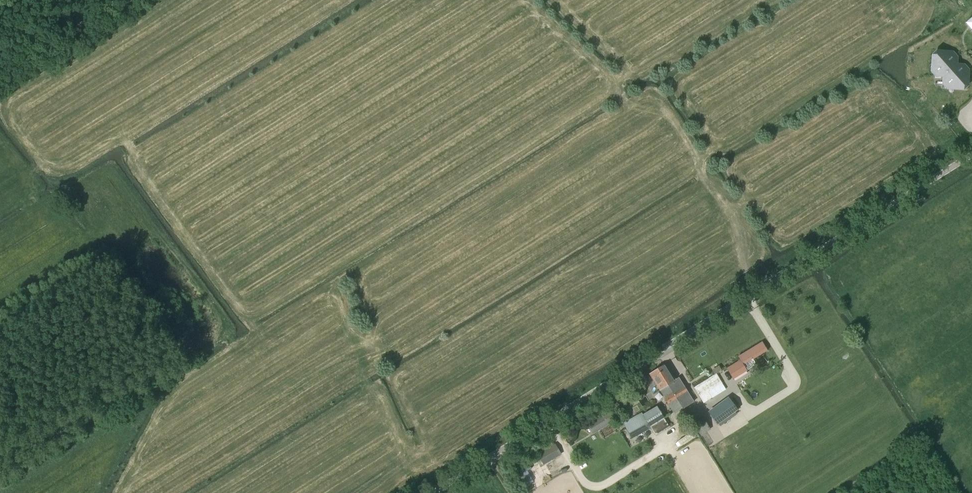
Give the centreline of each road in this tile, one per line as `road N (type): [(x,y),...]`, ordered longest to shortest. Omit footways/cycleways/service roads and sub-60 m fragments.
road 1 (unclassified): [(433,492),(971,155)]

